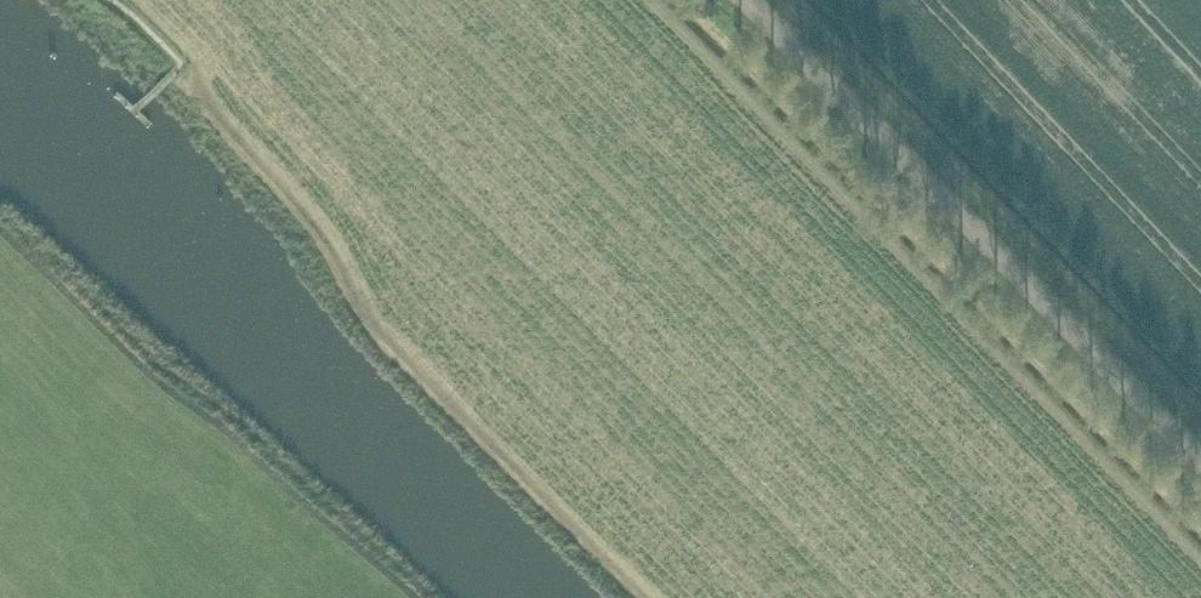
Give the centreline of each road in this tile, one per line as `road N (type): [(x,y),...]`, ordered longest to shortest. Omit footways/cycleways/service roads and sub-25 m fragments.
road 1 (unclassified): [(1200,462),(747,0)]

